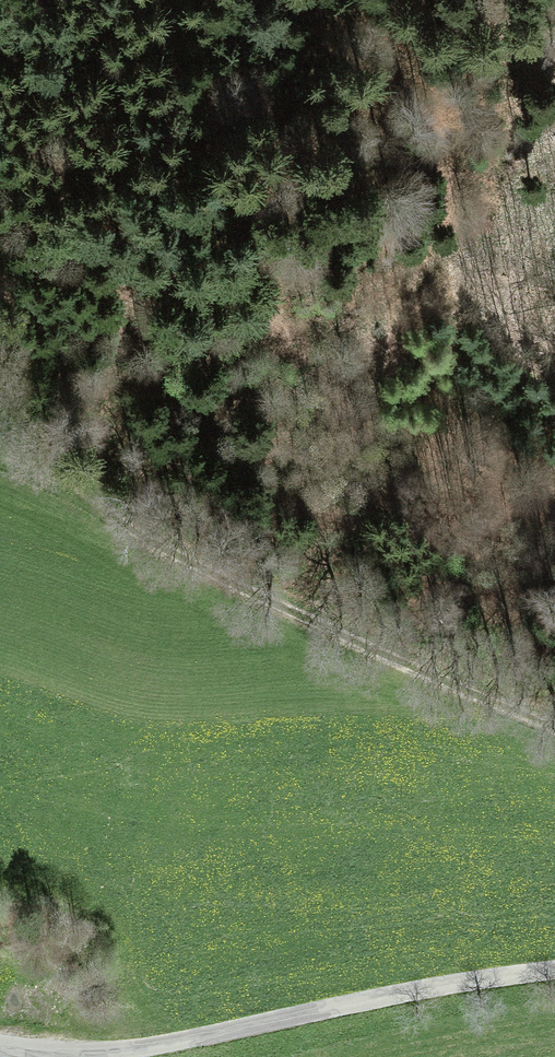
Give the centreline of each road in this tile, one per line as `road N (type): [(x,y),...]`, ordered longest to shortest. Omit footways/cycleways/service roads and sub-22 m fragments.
road 1 (track): [(0,463),(103,507),(398,663),(554,724)]
road 2 (unclassified): [(0,1047),(122,1051),(383,993),(554,969)]
road 3 (track): [(554,376),(474,321),(463,296),(432,119),(412,97),(333,45),(299,0)]

